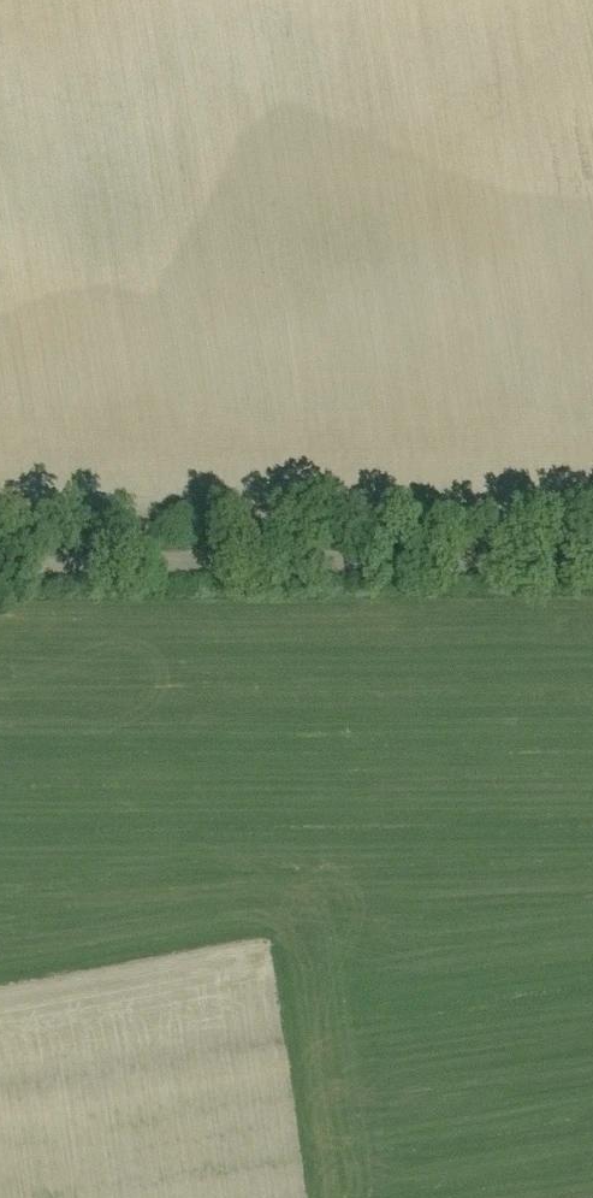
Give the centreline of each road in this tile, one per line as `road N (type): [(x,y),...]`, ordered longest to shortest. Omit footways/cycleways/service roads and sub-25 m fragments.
road 1 (unclassified): [(592,548),(0,558)]

